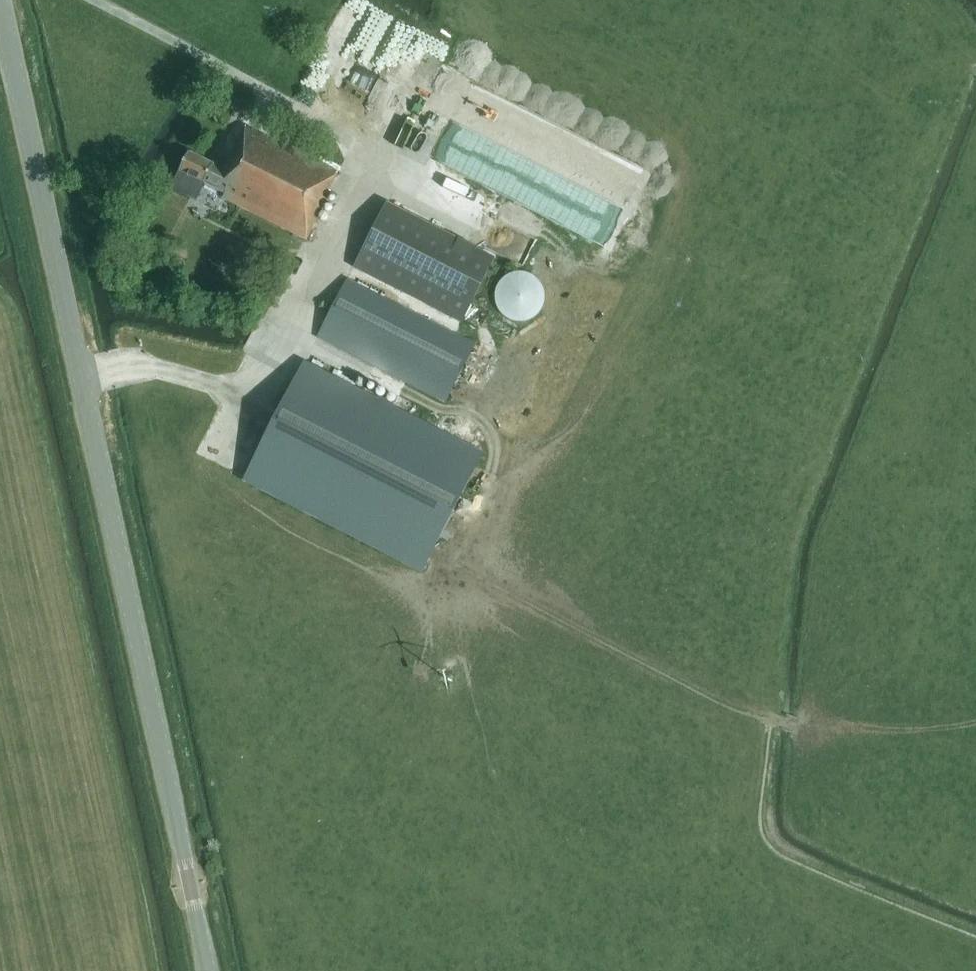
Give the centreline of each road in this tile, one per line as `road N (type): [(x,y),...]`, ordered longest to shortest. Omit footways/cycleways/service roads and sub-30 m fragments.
road 1 (tertiary): [(208,970),(0,3)]

